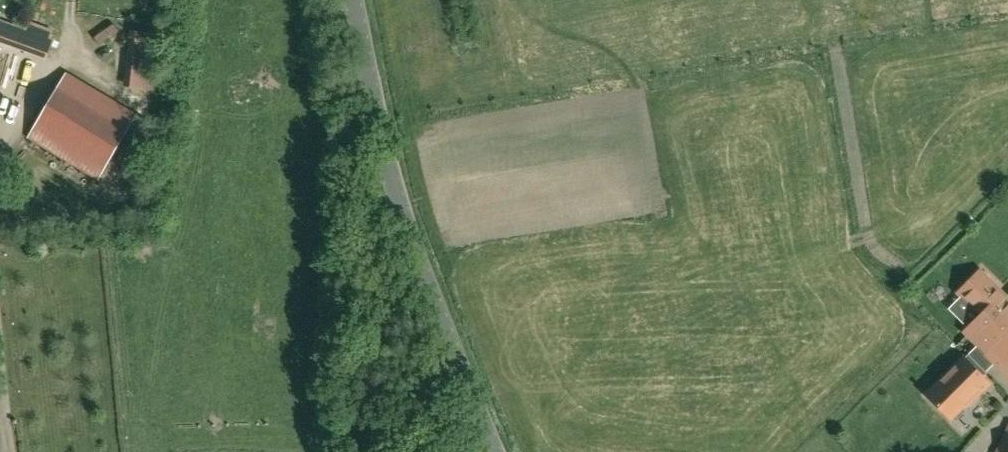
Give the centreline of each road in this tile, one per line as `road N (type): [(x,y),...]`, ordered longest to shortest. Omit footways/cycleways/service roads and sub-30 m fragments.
road 1 (unclassified): [(493,451),(440,340),(397,211),(352,0)]

